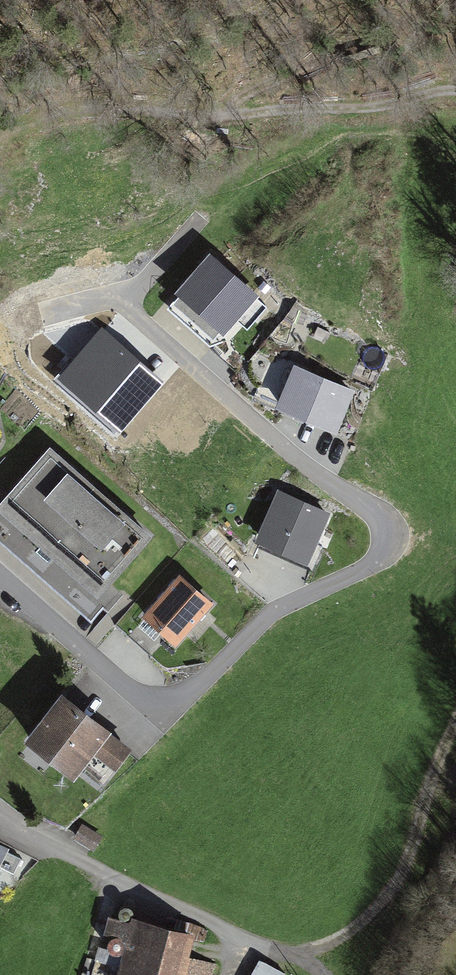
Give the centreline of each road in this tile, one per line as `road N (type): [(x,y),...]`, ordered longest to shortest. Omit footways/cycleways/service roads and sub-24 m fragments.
road 1 (residential): [(0,571),(139,697),(170,700),(199,685),(273,611),(386,550),(380,517),(310,469),(136,314),(127,296)]
road 2 (track): [(0,134),(455,98)]
road 3 (residential): [(294,958),(0,816)]
road 4 (track): [(455,752),(402,885),(294,958),(320,974)]

